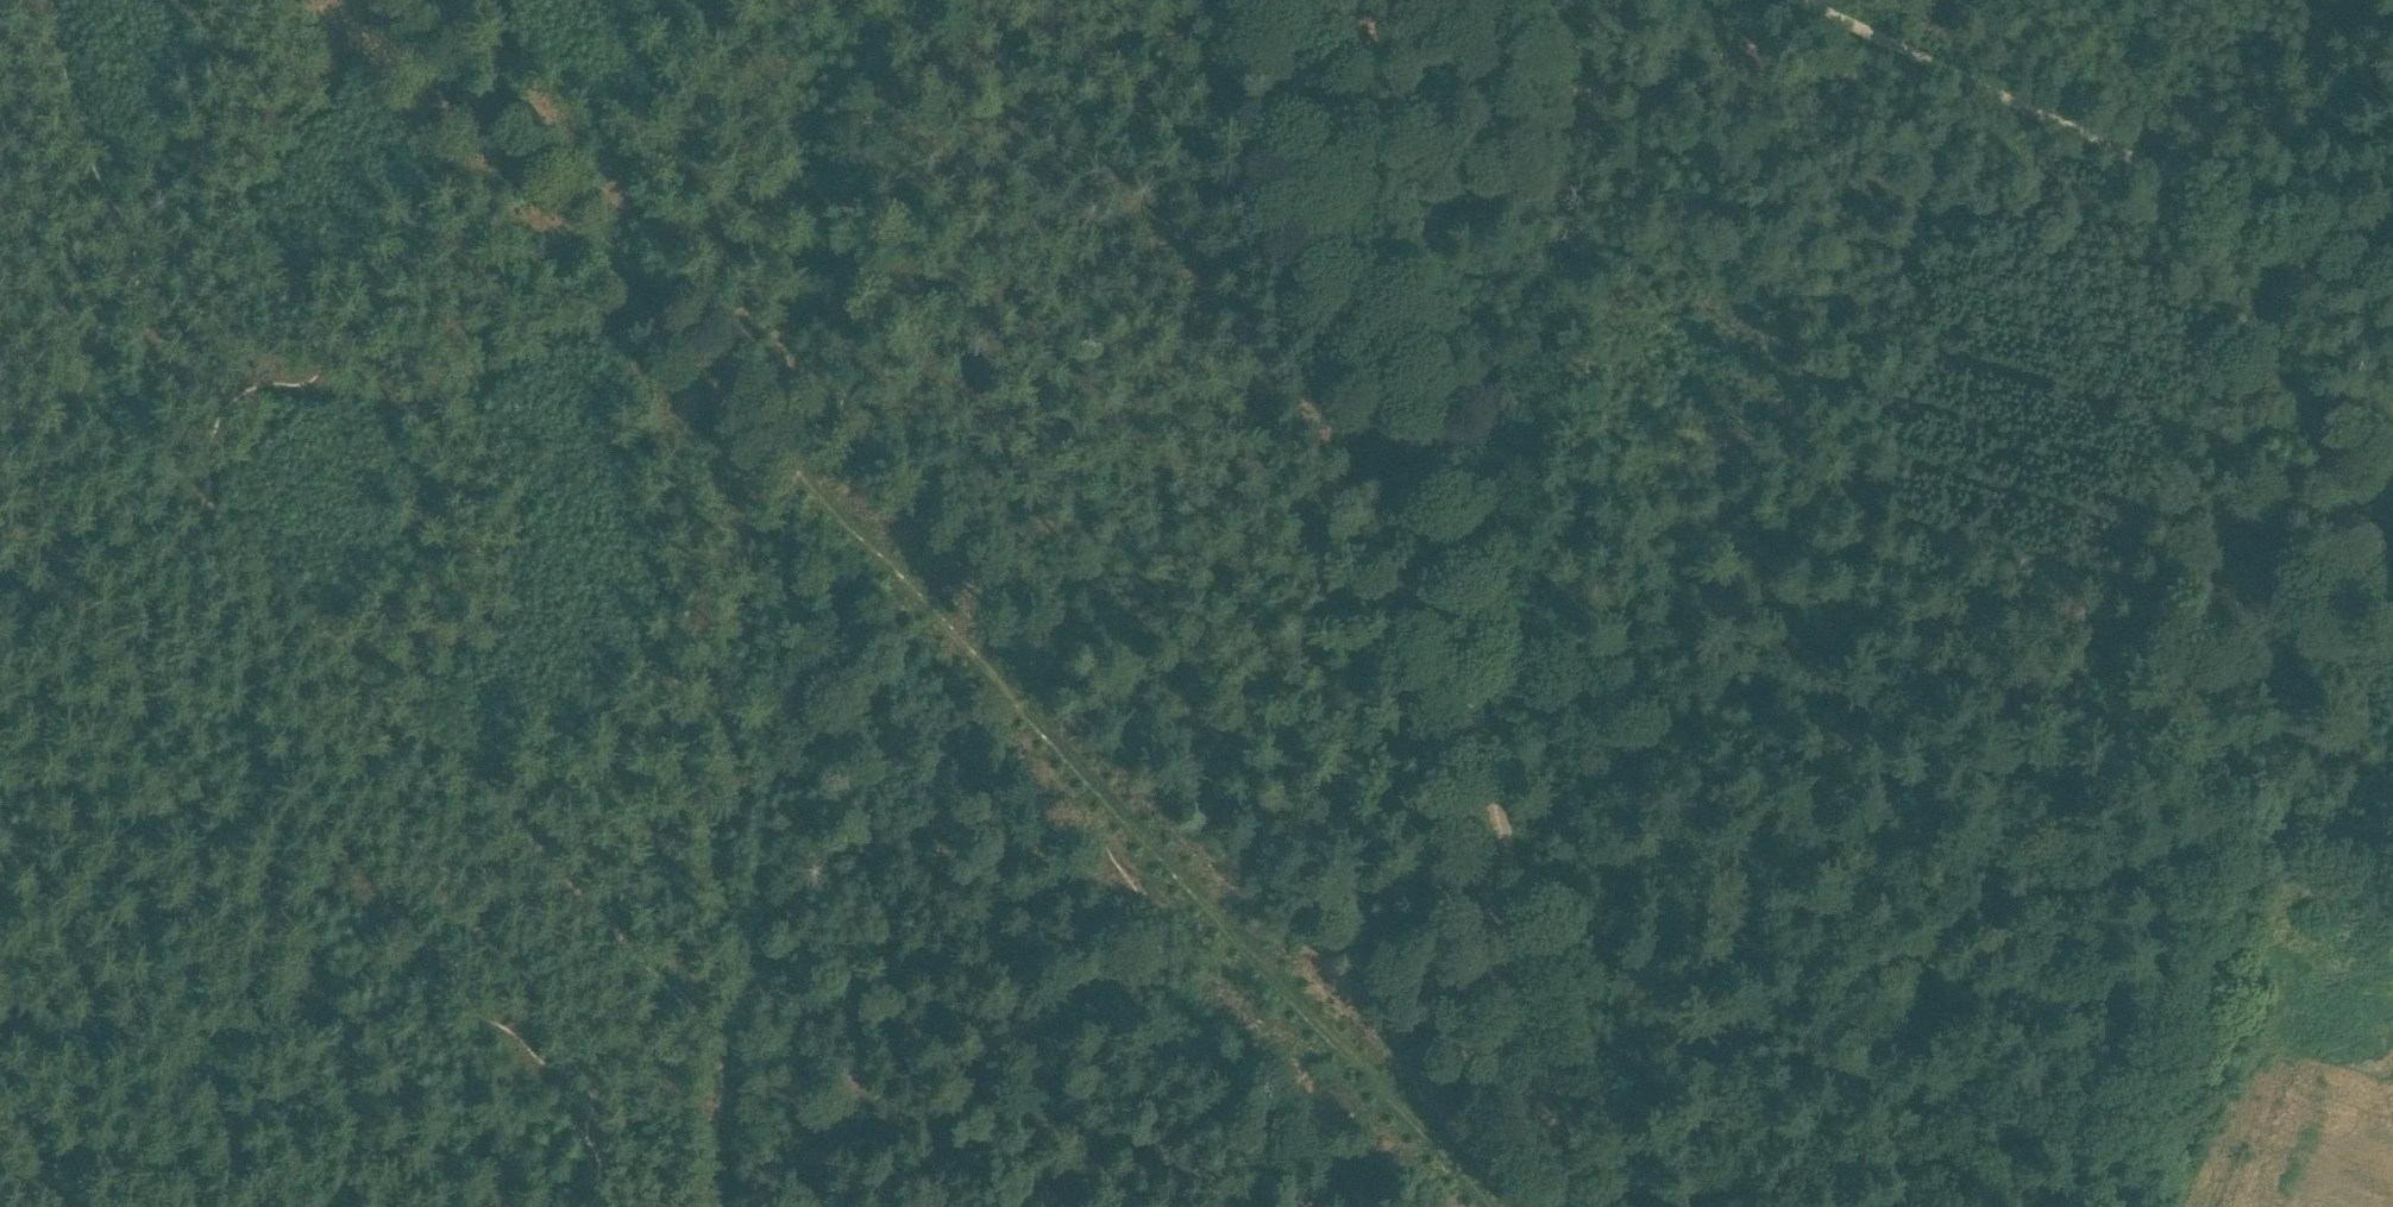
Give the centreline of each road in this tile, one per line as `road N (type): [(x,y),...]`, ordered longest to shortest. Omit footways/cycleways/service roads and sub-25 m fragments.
road 1 (track): [(1576,1206),(1277,0)]
road 2 (track): [(1819,0),(2392,274)]

